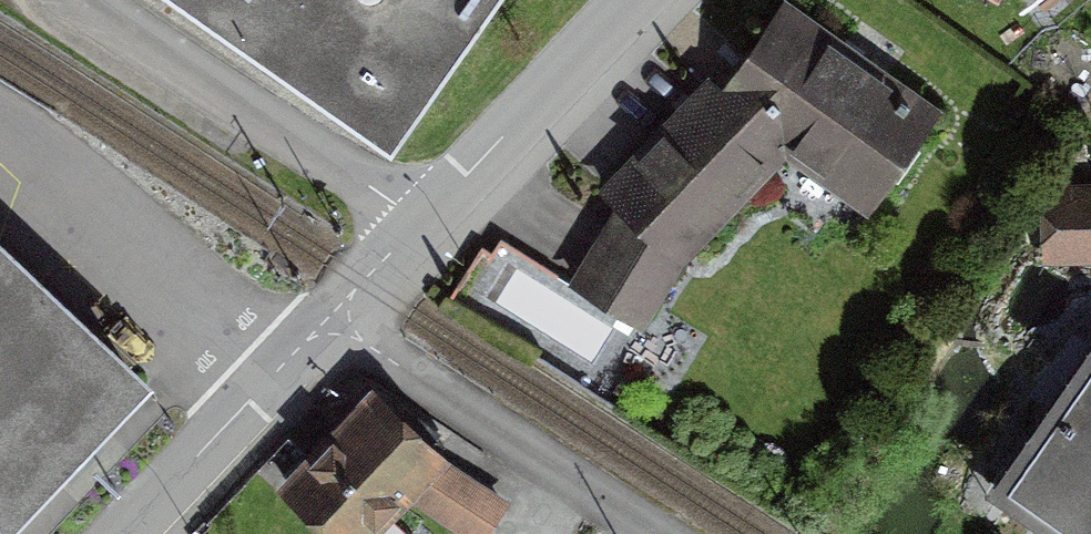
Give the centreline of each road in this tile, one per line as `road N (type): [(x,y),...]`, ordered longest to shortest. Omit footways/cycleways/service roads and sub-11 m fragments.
road 1 (residential): [(337,326),(639,0)]
road 2 (residential): [(337,326),(656,533)]
road 3 (residential): [(141,533),(337,326)]

